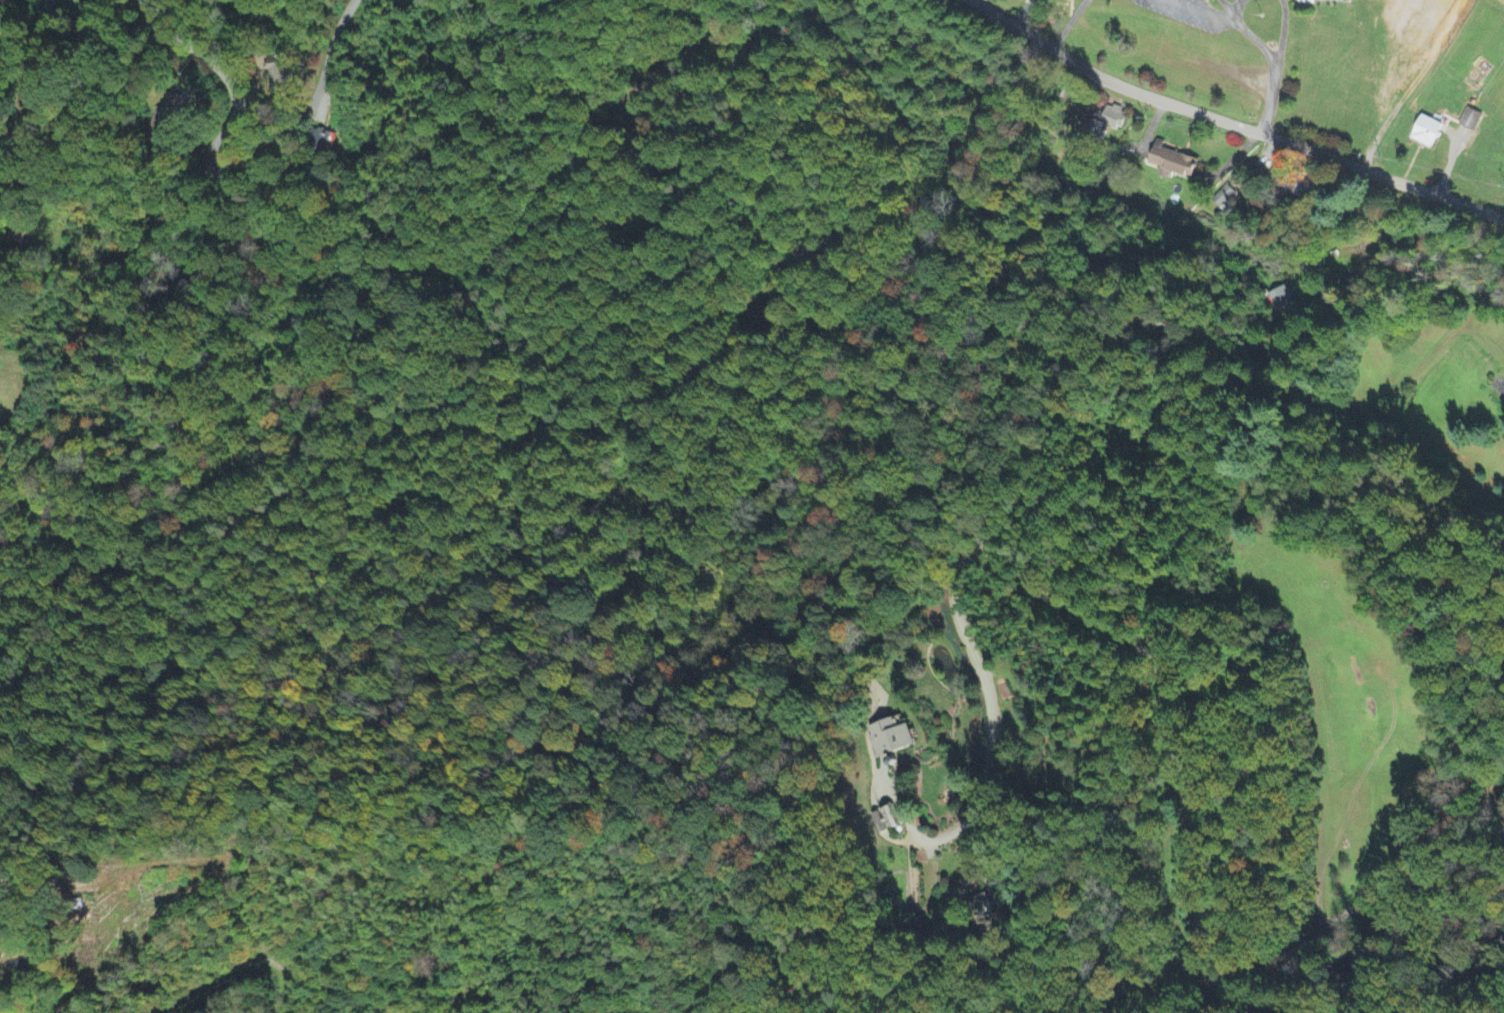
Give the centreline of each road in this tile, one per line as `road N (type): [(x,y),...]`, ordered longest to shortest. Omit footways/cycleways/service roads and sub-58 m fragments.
road 1 (residential): [(1503,796),(1461,812),(1343,913),(1238,987),(1217,989),(1203,963),(1162,674),(1127,637),(982,551),(957,571),(953,596),(990,718),(974,819),(951,845),(916,848),(887,788)]
road 2 (residential): [(1503,220),(1125,89),(971,0)]
road 3 (residential): [(140,0),(230,87),(235,108),(209,154),(213,170),(226,175),(300,120),(354,0)]
road 4 (residential): [(0,176),(11,130),(42,88),(47,0)]
road 5 (residential): [(171,1012),(235,965),(260,960),(280,977),(284,1012)]

